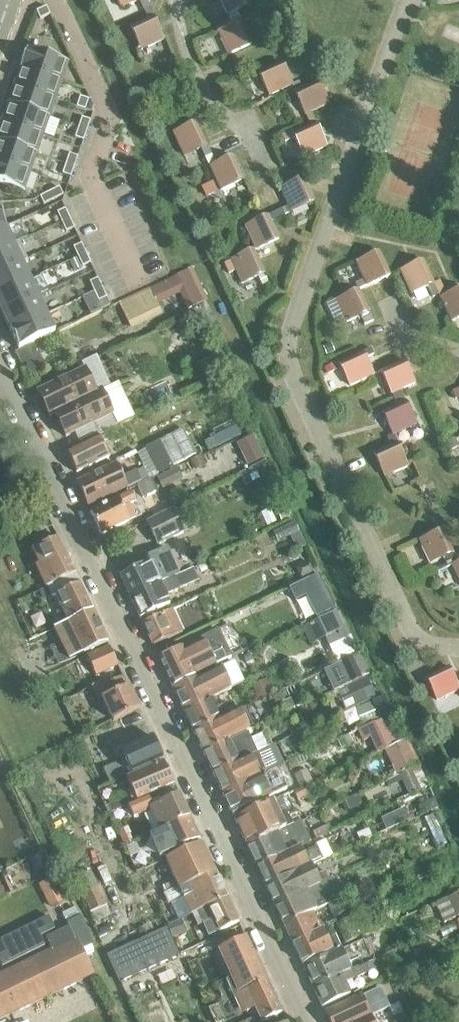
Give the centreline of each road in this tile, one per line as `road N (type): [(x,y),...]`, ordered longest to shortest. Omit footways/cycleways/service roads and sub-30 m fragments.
road 1 (residential): [(0,377),(304,1021)]

